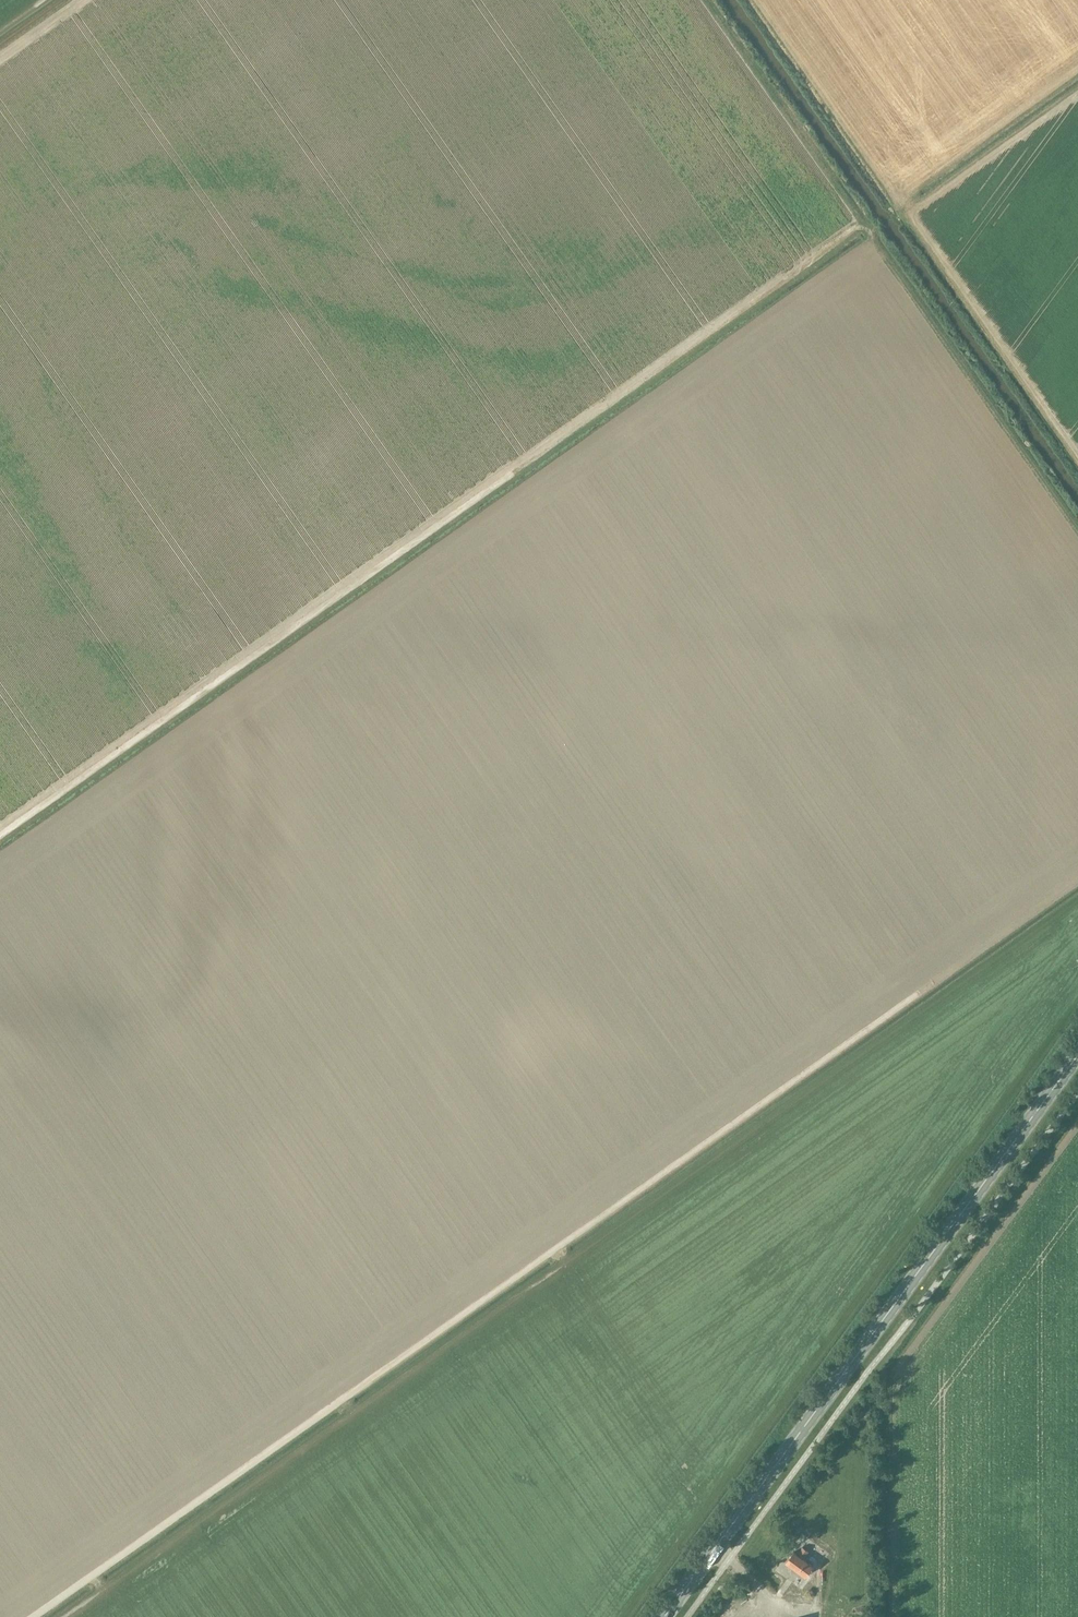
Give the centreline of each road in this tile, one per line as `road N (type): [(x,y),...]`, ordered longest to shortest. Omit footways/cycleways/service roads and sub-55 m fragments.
road 1 (secondary): [(664,1616),(1077,1055)]

